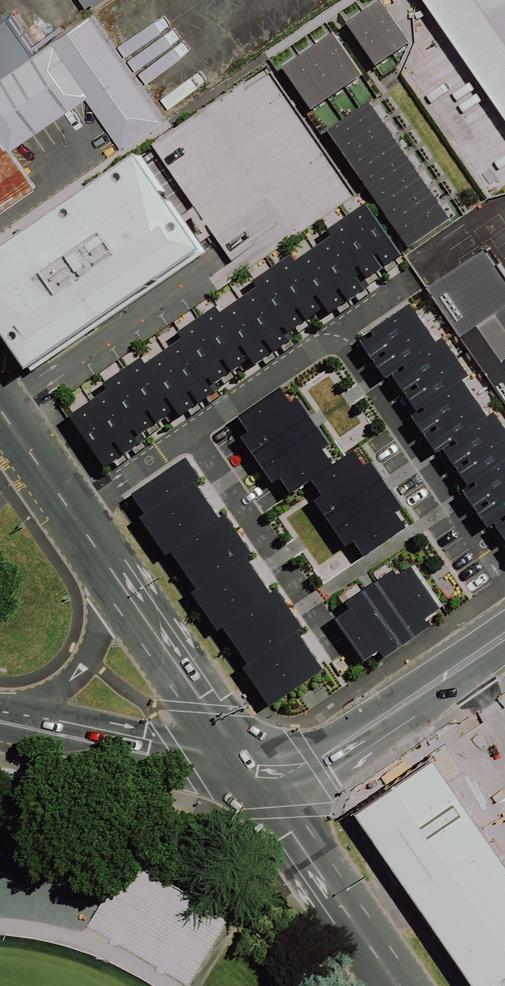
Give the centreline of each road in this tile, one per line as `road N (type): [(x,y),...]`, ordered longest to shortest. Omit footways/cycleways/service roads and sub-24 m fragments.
road 1 (residential): [(195,428),(313,603),(447,514)]
road 2 (secondary): [(251,765),(323,756),(504,635)]
road 3 (secondary): [(398,985),(251,765)]
road 4 (secondary): [(251,765),(182,761),(4,723)]
road 5 (secondary): [(251,765),(113,575)]
road 6 (residential): [(447,514),(328,336)]
road 7 (secondary): [(4,723),(48,699),(88,661),(113,575)]
road 8 (residential): [(195,428),(328,336)]
road 9 (residential): [(74,512),(195,428)]
road 10 (secondary): [(74,512),(0,407)]

